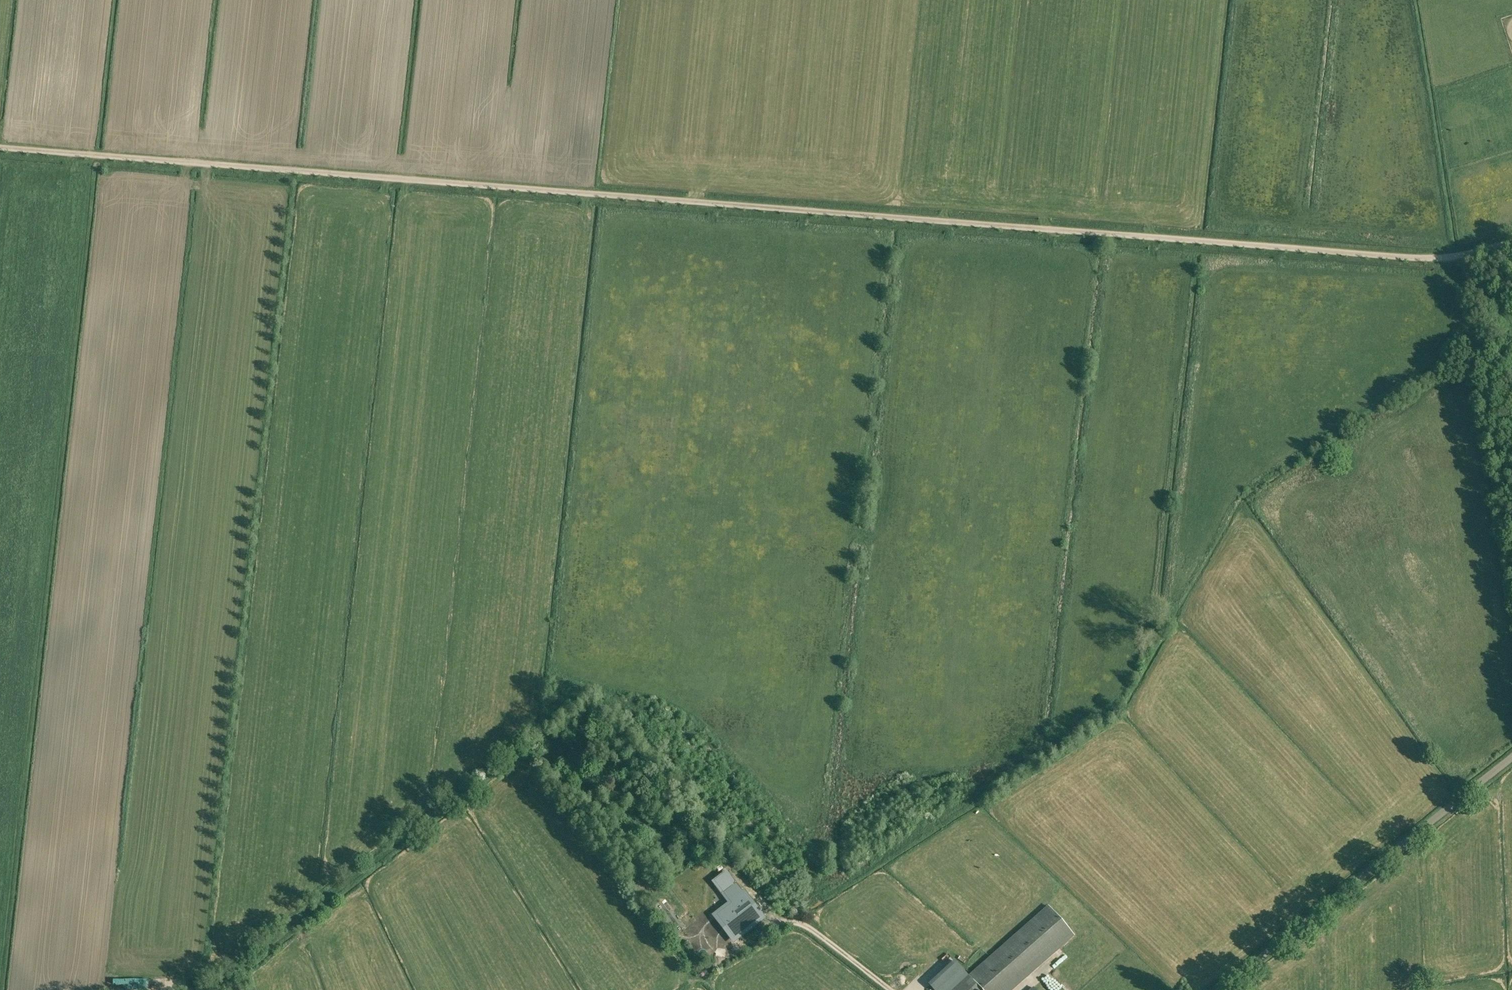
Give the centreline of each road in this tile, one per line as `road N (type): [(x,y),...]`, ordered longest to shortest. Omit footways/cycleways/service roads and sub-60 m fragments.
road 1 (track): [(93,155),(1410,259),(1511,240)]
road 2 (unclassified): [(1219,989),(1511,758)]

